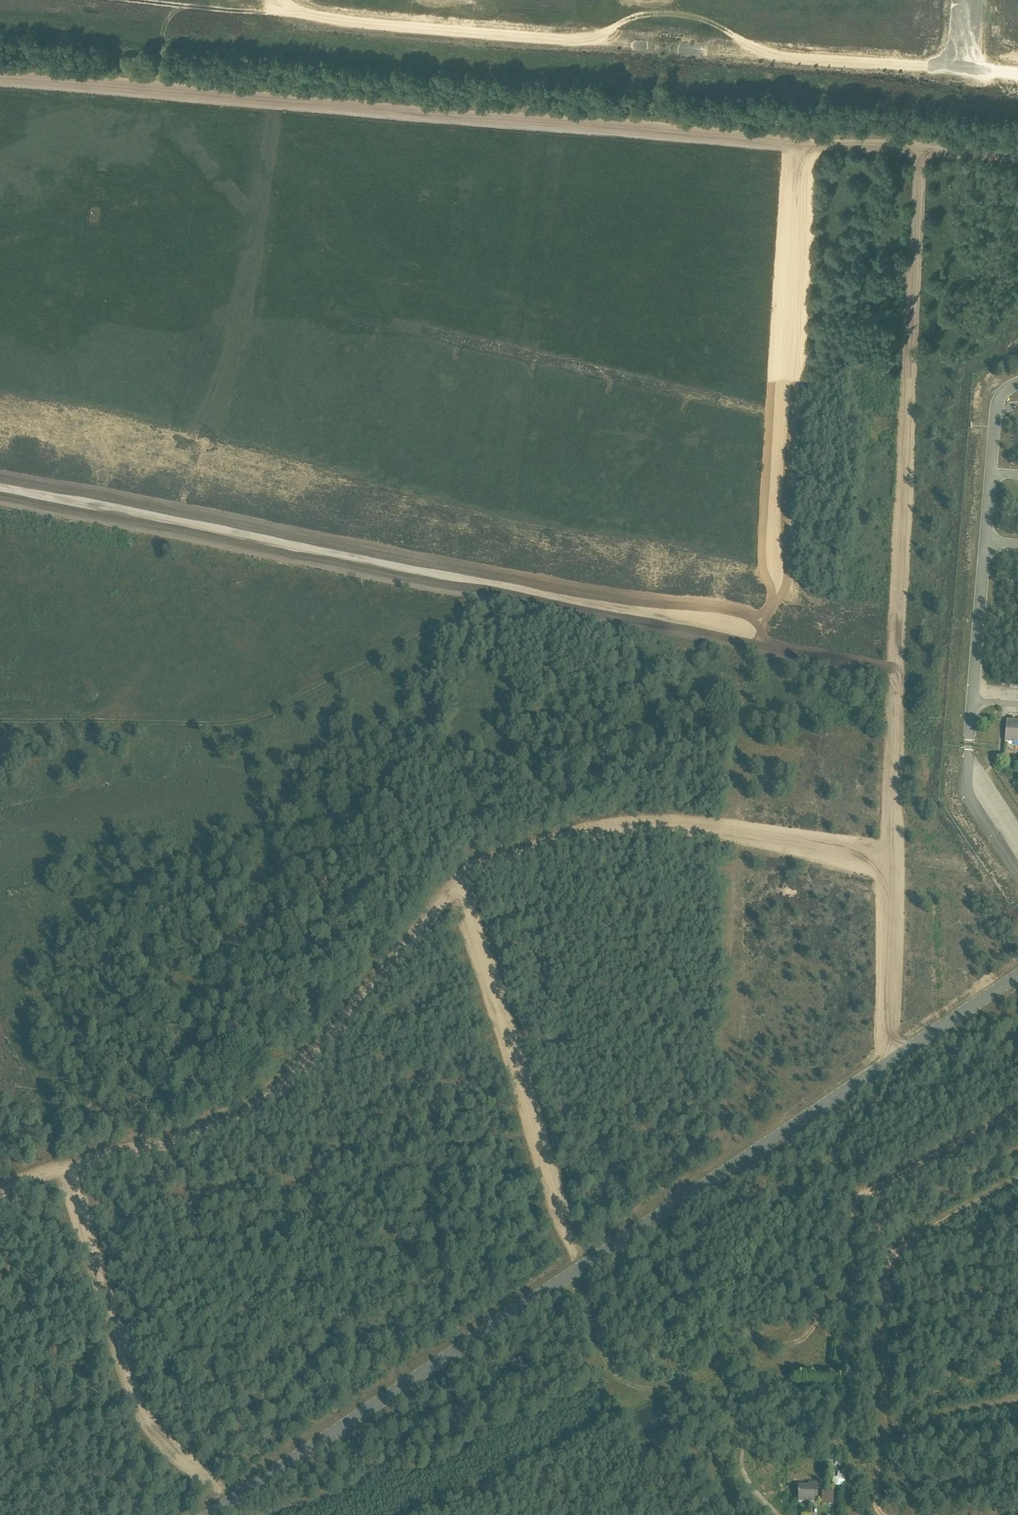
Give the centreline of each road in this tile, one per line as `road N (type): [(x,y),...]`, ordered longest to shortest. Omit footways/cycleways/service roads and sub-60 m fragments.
road 1 (track): [(0,76),(1017,158)]
road 2 (track): [(0,1195),(248,1109),(289,1078),(454,885),(483,865),(583,833),(692,824),(890,860)]
road 3 (track): [(0,482),(749,631),(769,643),(895,670)]
road 4 (track): [(921,151),(895,670),(889,1062)]
road 5 (track): [(1017,75),(783,57),(676,15),(652,14),(566,40),(130,0)]
road 6 (track): [(1017,1109),(859,1197),(840,1298),(800,1340),(759,1350),(743,1470),(779,1514)]
road 7 (track): [(749,631),(769,611),(775,588),(803,141)]
road 8 (track): [(1017,1181),(889,1259),(879,1514)]
road 9 (track): [(454,885),(577,1267)]
road 10 (track): [(62,1168),(141,1406),(228,1501)]
road 11 (track): [(759,1350),(689,1385),(632,1385),(600,1347),(577,1267)]
road 12 (track): [(879,1426),(1017,1401)]

